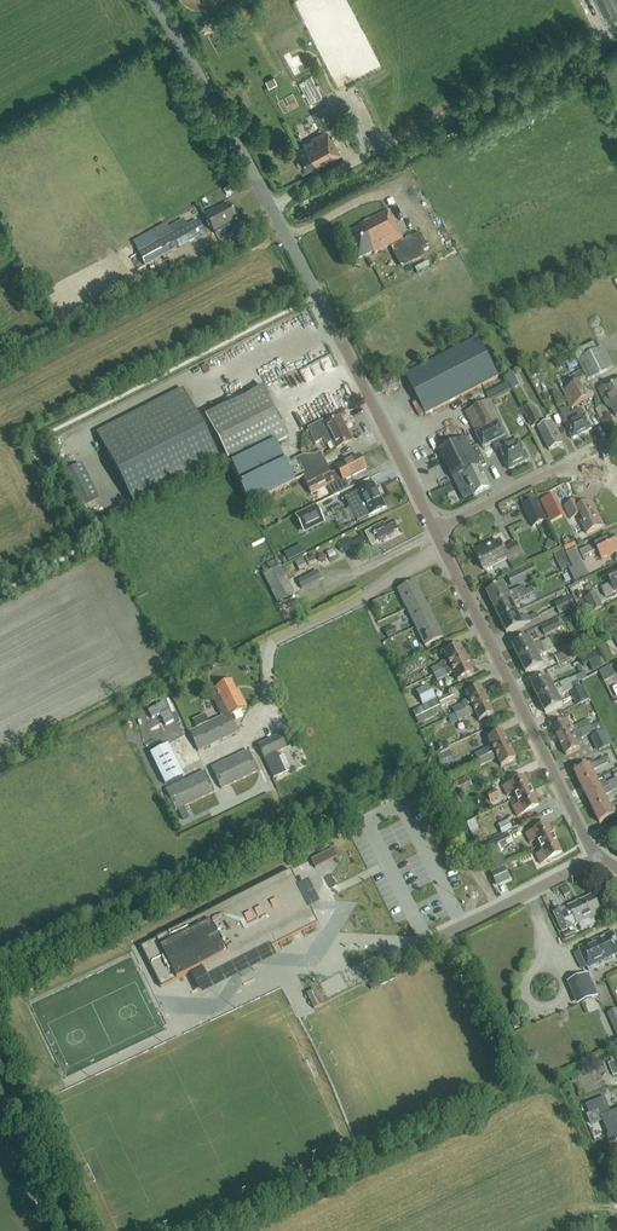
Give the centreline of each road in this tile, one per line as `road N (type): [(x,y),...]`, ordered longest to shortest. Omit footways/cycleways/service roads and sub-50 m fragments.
road 1 (unclassified): [(271,207),(616,26)]
road 2 (tertiary): [(598,857),(435,529)]
road 3 (tertiary): [(435,529),(271,207)]
road 4 (unclassified): [(346,985),(598,857)]
road 5 (tertiary): [(271,207),(154,0)]
road 6 (residential): [(435,529),(557,469),(582,466),(616,484)]

